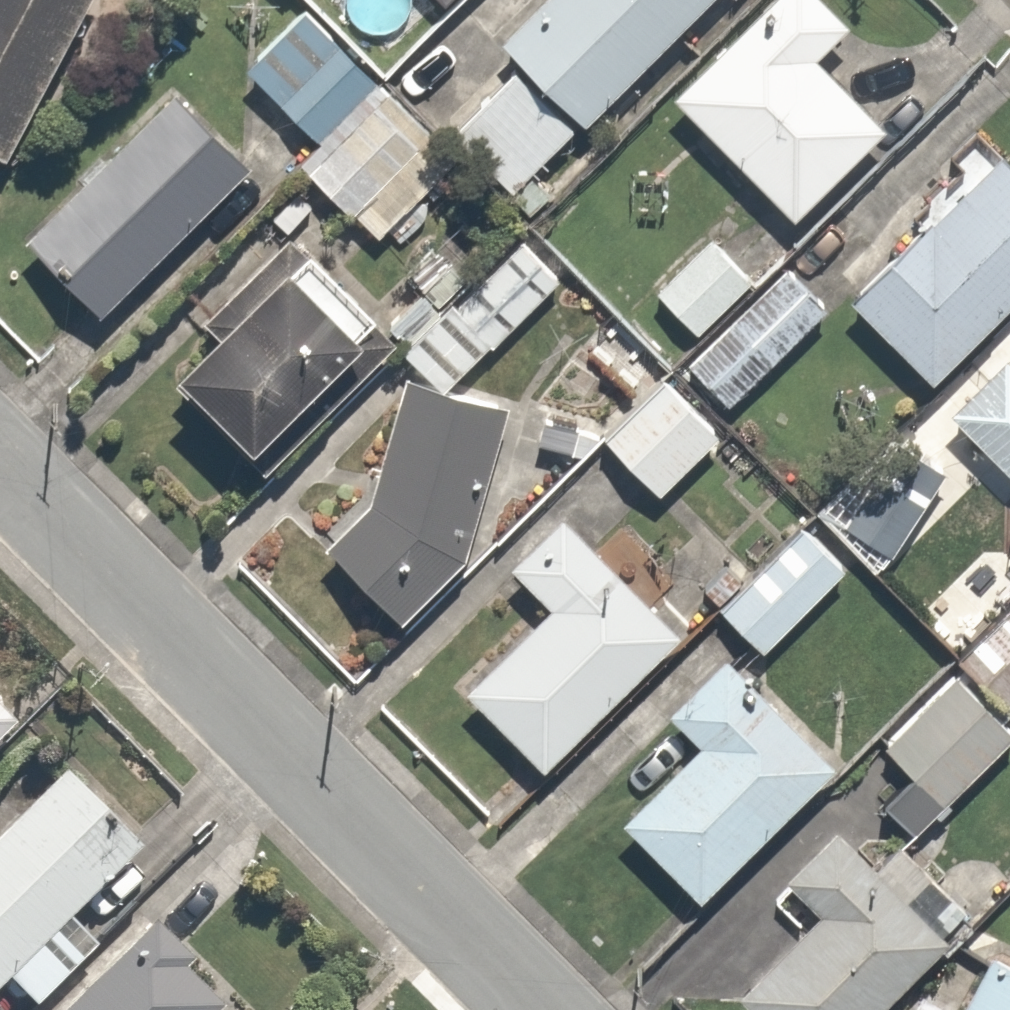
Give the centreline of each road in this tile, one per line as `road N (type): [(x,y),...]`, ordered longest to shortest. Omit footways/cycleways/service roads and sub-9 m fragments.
road 1 (residential): [(0,476),(524,1009)]

